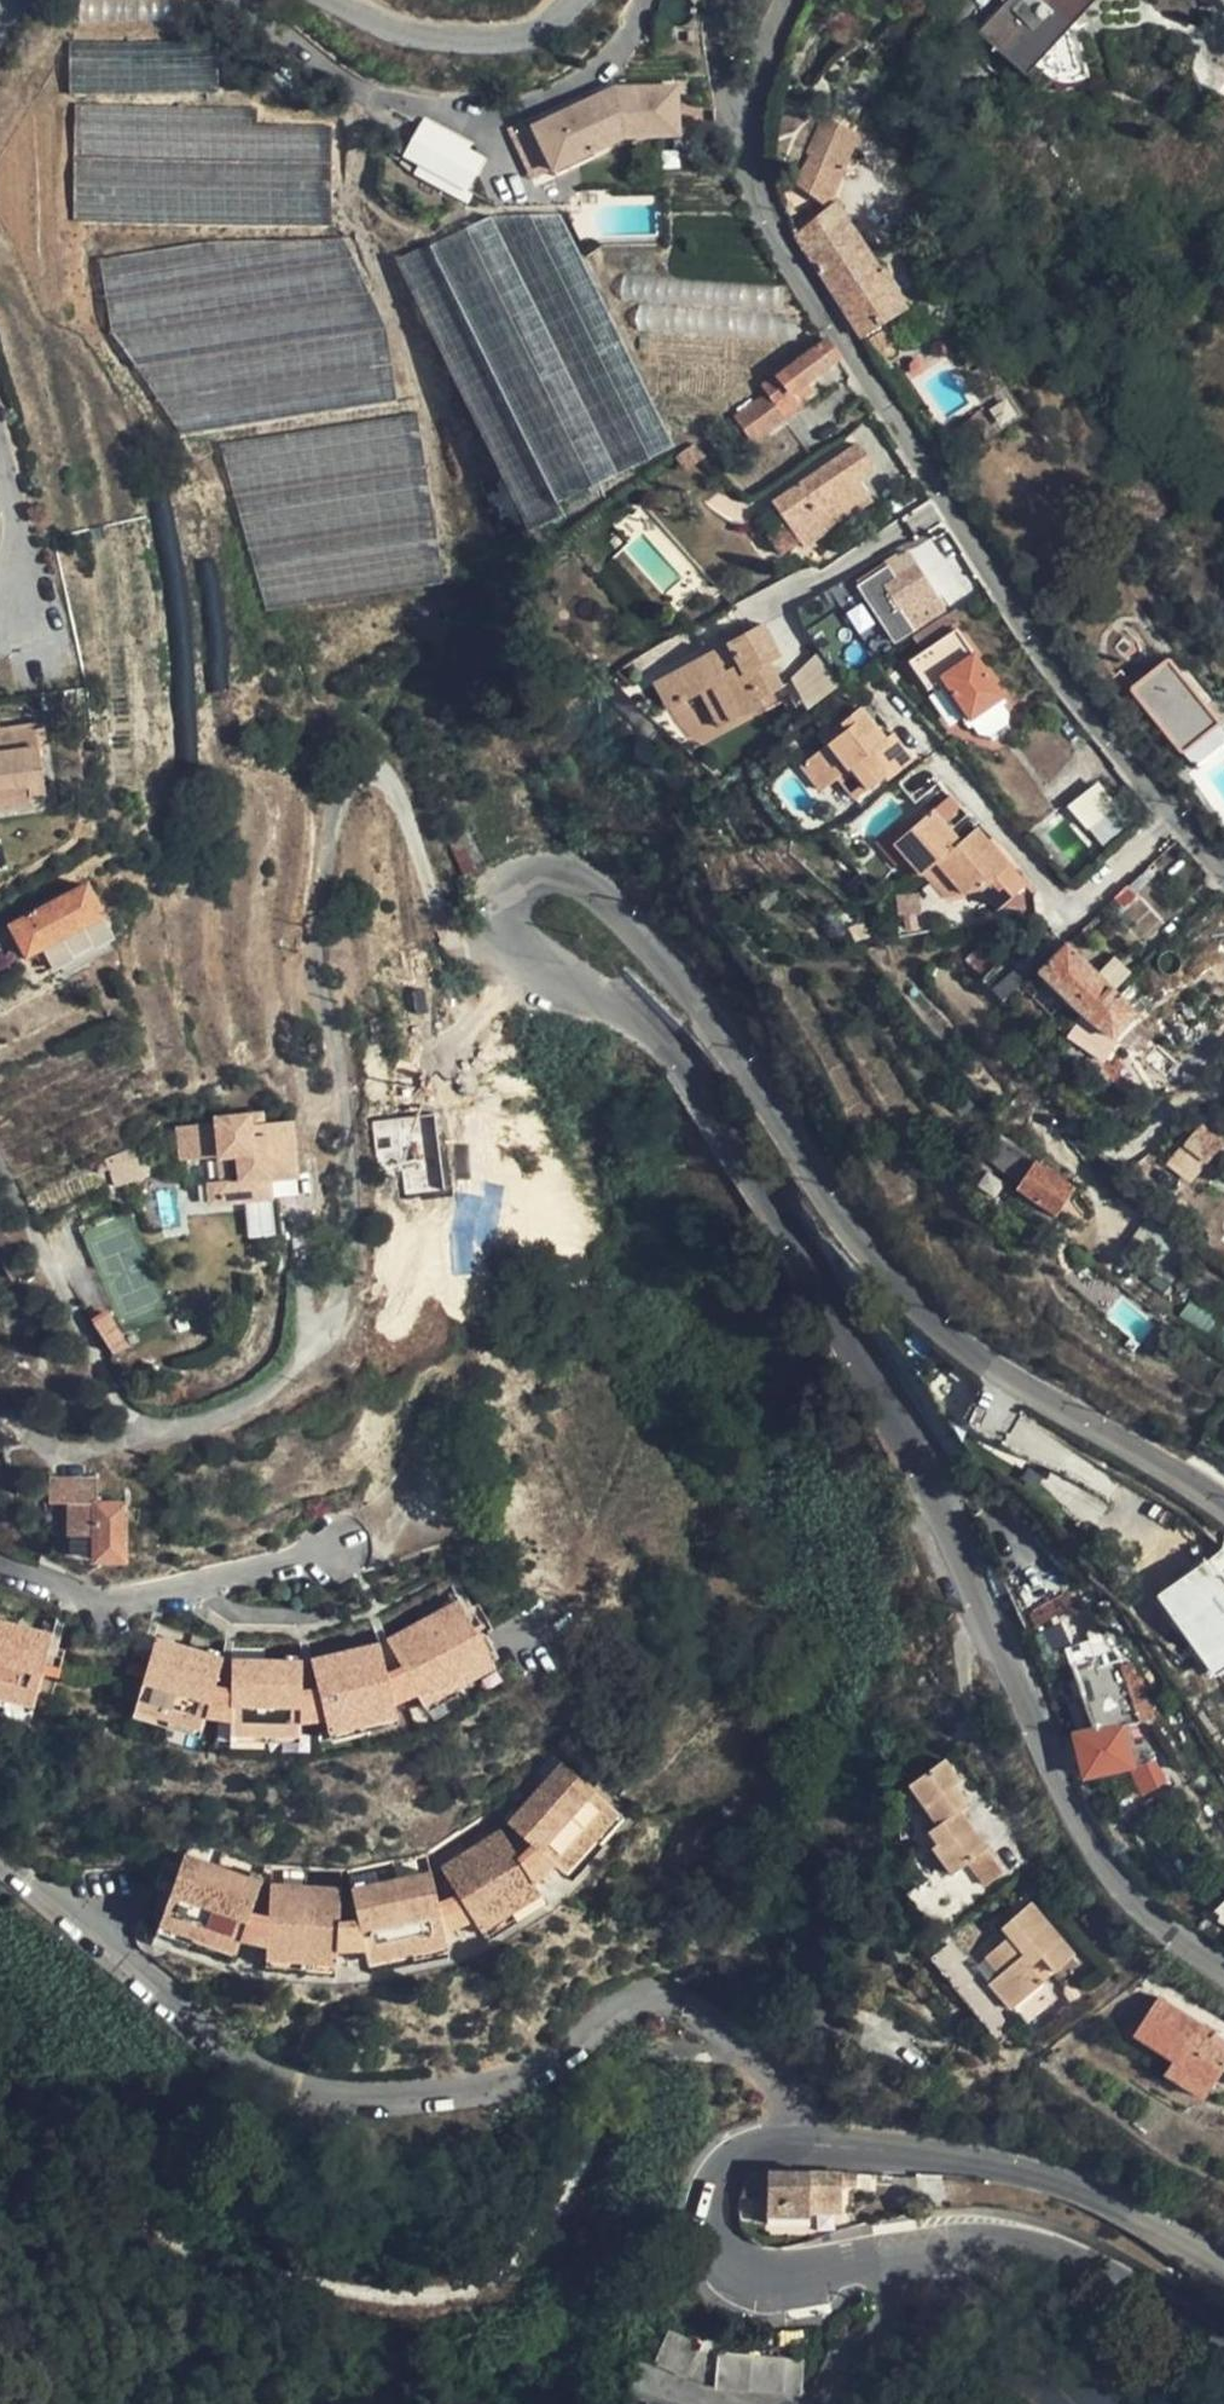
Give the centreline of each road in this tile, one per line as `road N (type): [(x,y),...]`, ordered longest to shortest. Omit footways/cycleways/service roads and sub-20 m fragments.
road 1 (tertiary): [(1223,1972),(1170,1934),(1099,1853),(911,1449),(689,1082),(611,1007),(503,942),(499,911),(509,895),(545,881),(572,883),(624,916),(756,1082),(858,1241),(912,1298),(984,1357),(1223,1503)]
road 2 (tertiary): [(1223,2365),(1143,2296),(1026,2249),(923,2251),(793,2275),(733,2268),(717,2248),(710,2199),(734,2158),(761,2145),(928,2152),(999,2164),(1104,2199),(1223,2277)]
road 3 (tertiary): [(1223,867),(1127,762),(949,498),(765,215),(747,134)]
road 4 (residential): [(337,0),(424,34),(474,38),(541,27),(575,0)]
road 5 (residential): [(15,605),(25,560),(0,450)]
road 6 (tertiary): [(747,134),(761,49),(787,0)]
road 7 (residential): [(720,0),(722,73),(747,134)]

